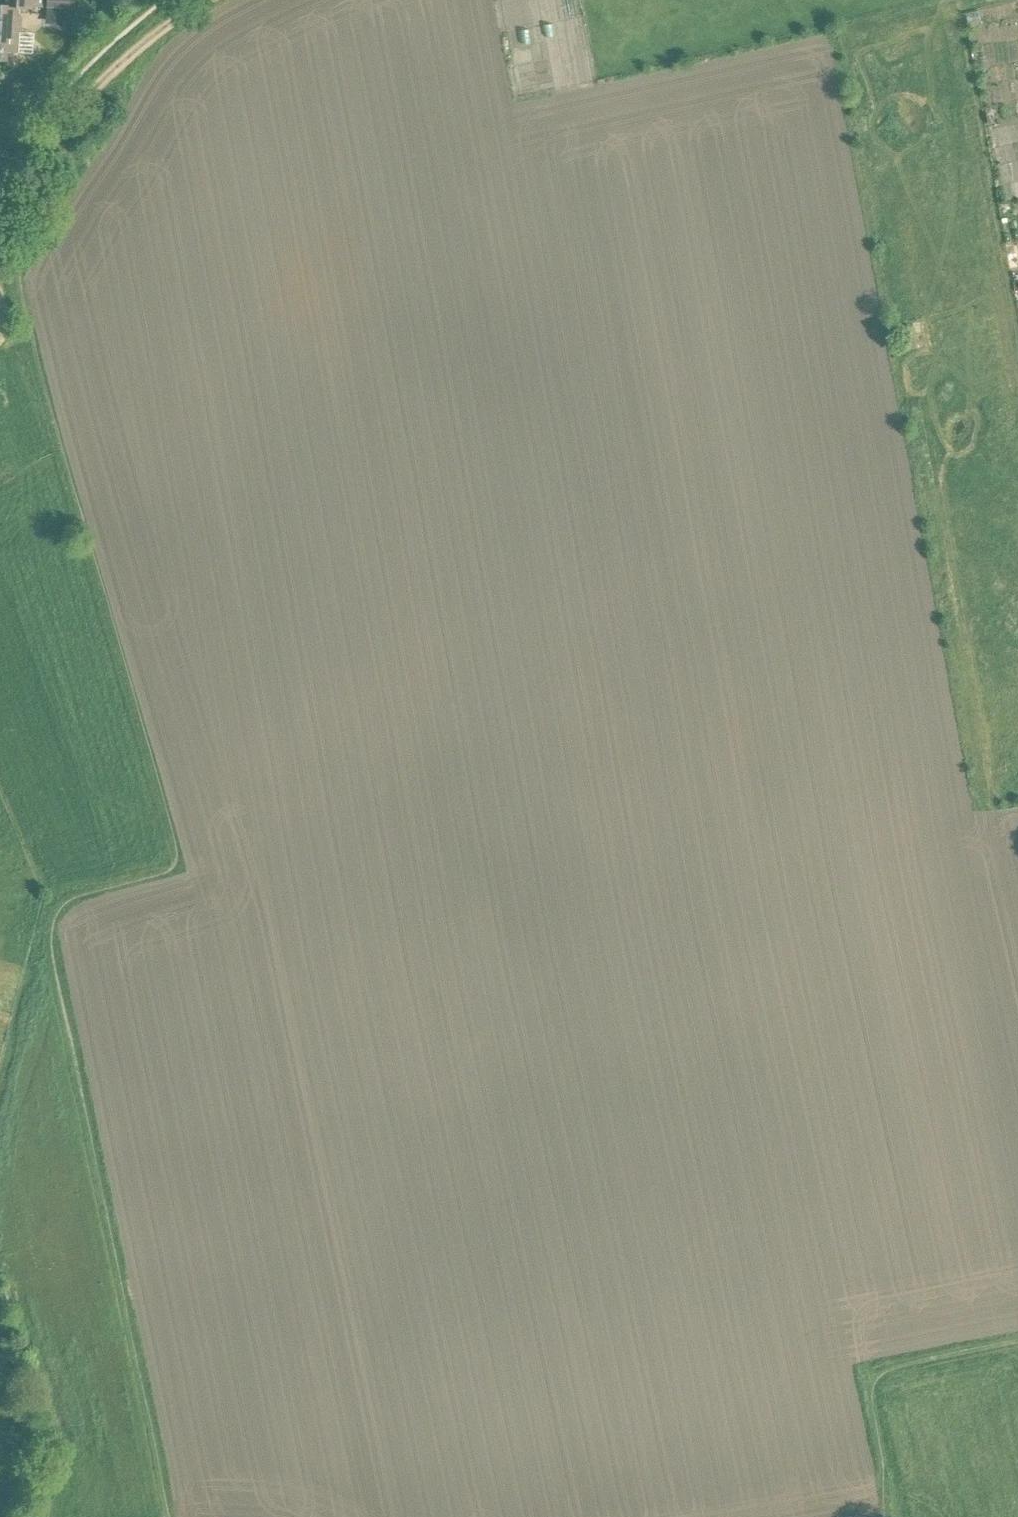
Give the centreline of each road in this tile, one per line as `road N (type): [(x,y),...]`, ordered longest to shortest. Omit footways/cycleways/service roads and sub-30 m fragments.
road 1 (track): [(1017,1342),(900,1364),(874,1384),(885,1516)]
road 2 (track): [(0,180),(207,0)]

